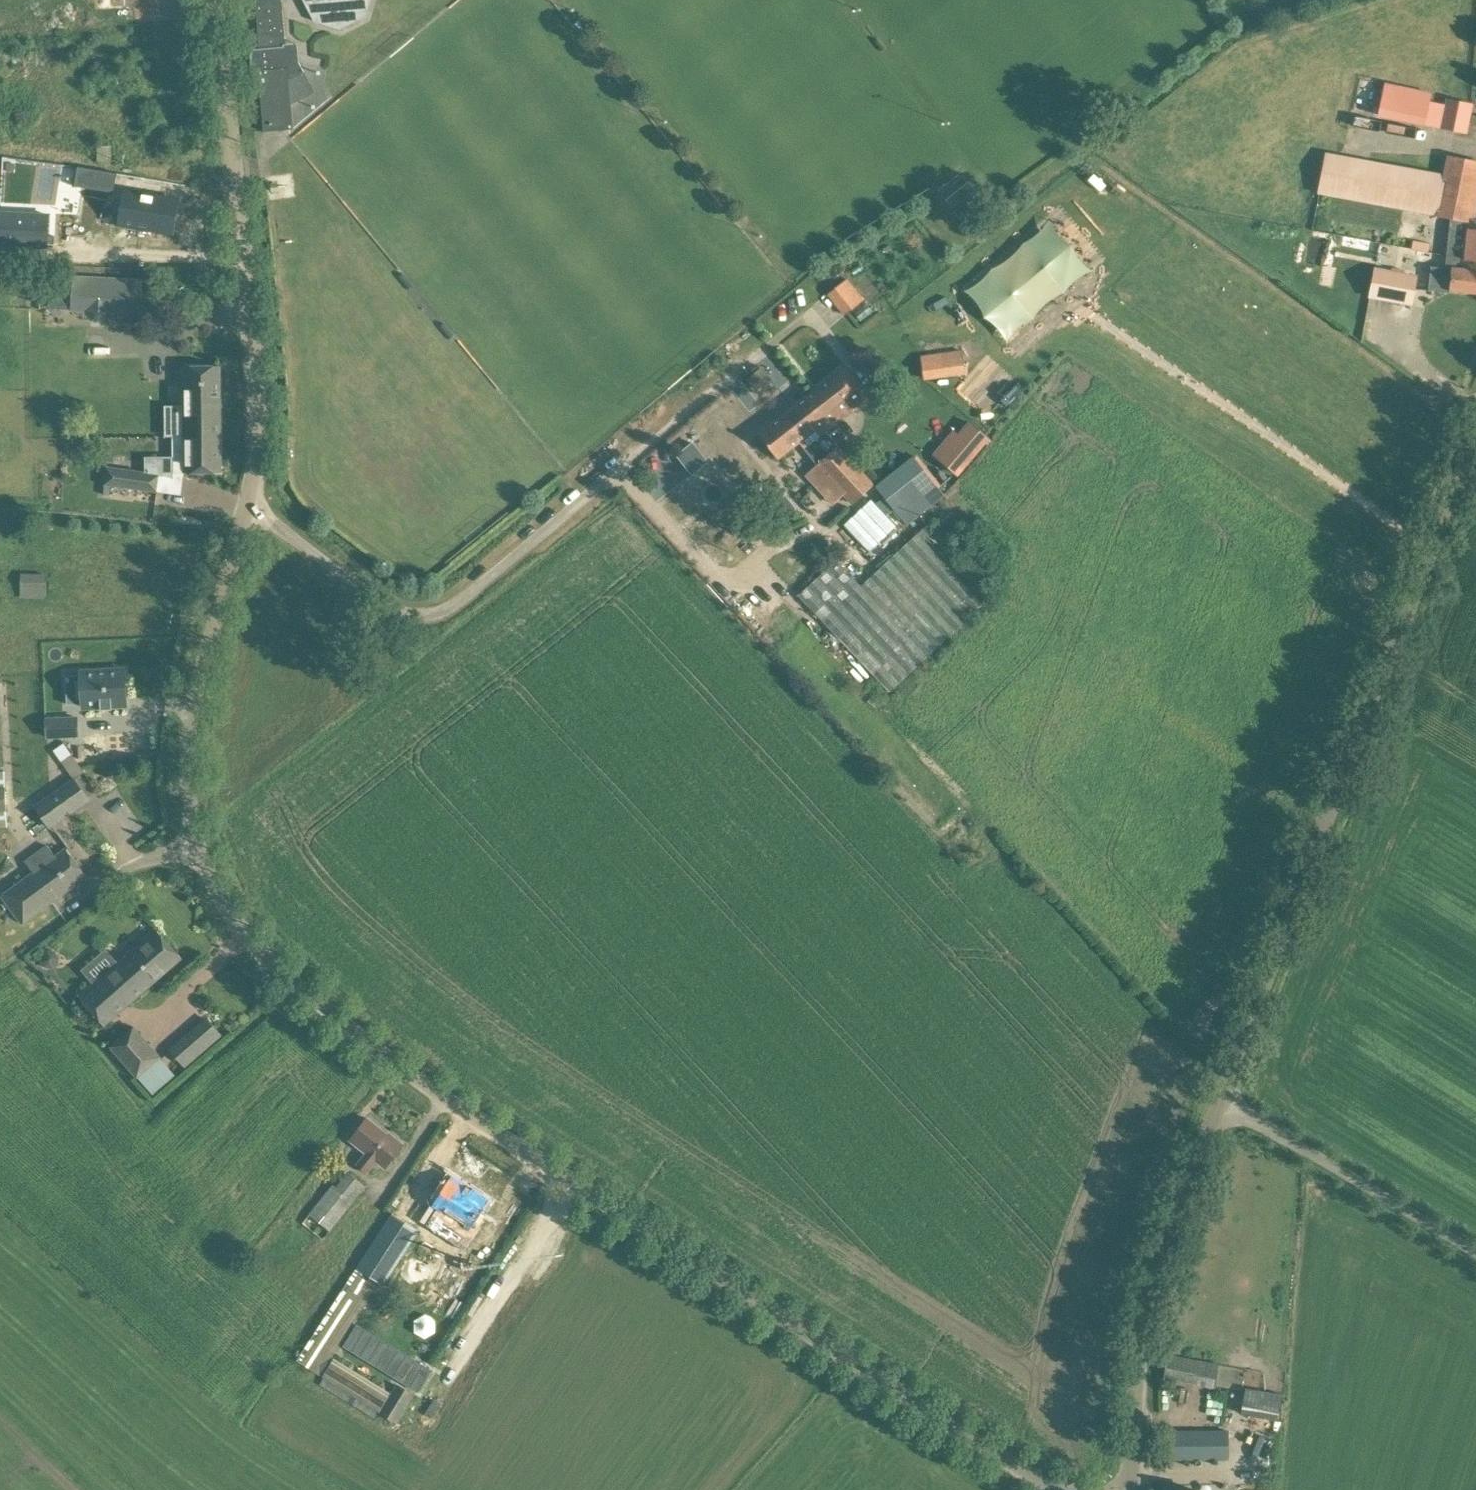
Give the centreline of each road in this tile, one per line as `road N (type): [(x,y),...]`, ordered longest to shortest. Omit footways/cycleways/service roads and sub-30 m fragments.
road 1 (unclassified): [(1068,1489),(1037,1479),(754,1302),(371,1049),(248,943),(209,872),(193,791),(198,711),(239,498)]
road 2 (tertiary): [(1218,1108),(1475,421)]
road 3 (unclassified): [(239,498),(378,604),(419,613),(442,604),(666,425)]
road 4 (unclassified): [(239,498),(245,354),(214,0)]
road 5 (tertiary): [(1133,1489),(1147,1304),(1218,1108)]
road 6 (unclassified): [(1475,1263),(1218,1108)]

